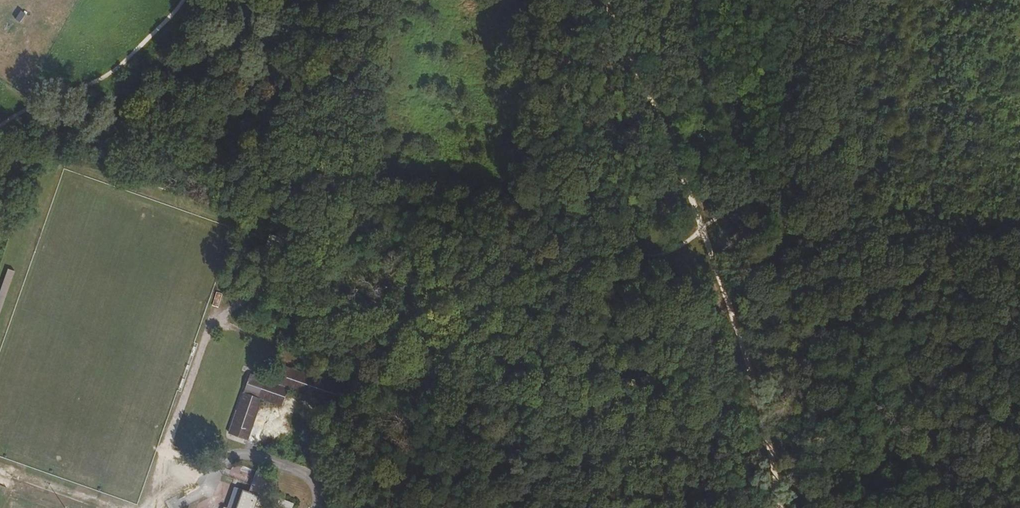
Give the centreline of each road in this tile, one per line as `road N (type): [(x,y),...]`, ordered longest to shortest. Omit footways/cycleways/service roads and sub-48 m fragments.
road 1 (track): [(21,169),(42,150),(237,154),(327,177),(370,169),(478,194),(547,228),(644,251),(687,242),(703,228)]
road 2 (track): [(1019,222),(823,236),(798,233),(753,203),(703,228)]
road 3 (track): [(604,0),(703,228)]

